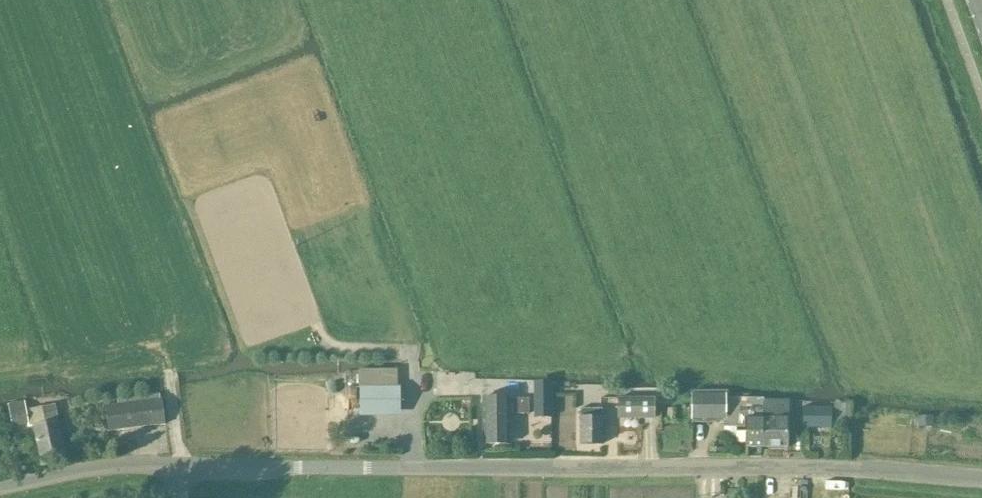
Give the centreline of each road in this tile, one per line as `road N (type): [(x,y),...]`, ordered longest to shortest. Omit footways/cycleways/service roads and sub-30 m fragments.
road 1 (unclassified): [(981,477),(838,469),(180,469),(102,473),(0,494)]

